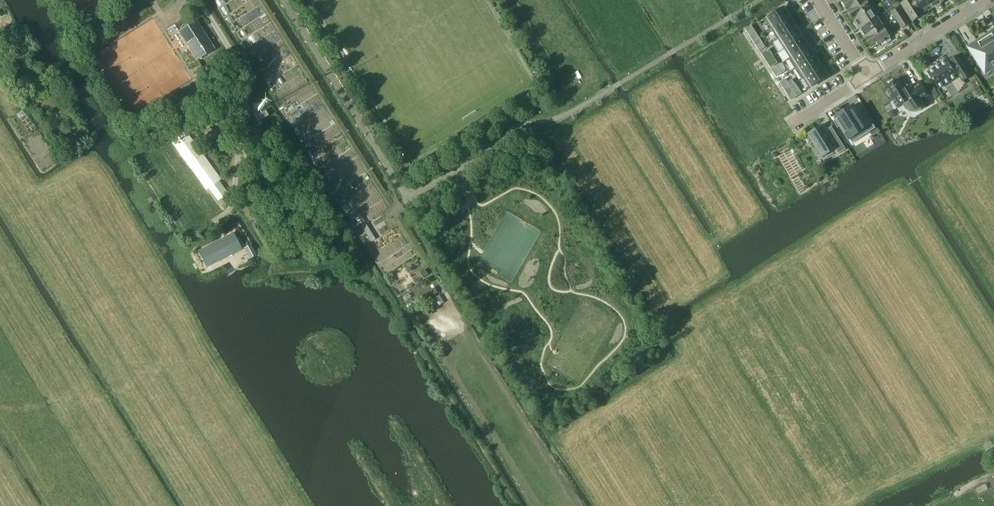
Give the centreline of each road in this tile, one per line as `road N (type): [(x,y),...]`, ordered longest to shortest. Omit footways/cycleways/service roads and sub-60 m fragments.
road 1 (residential): [(872,72),(983,0)]

